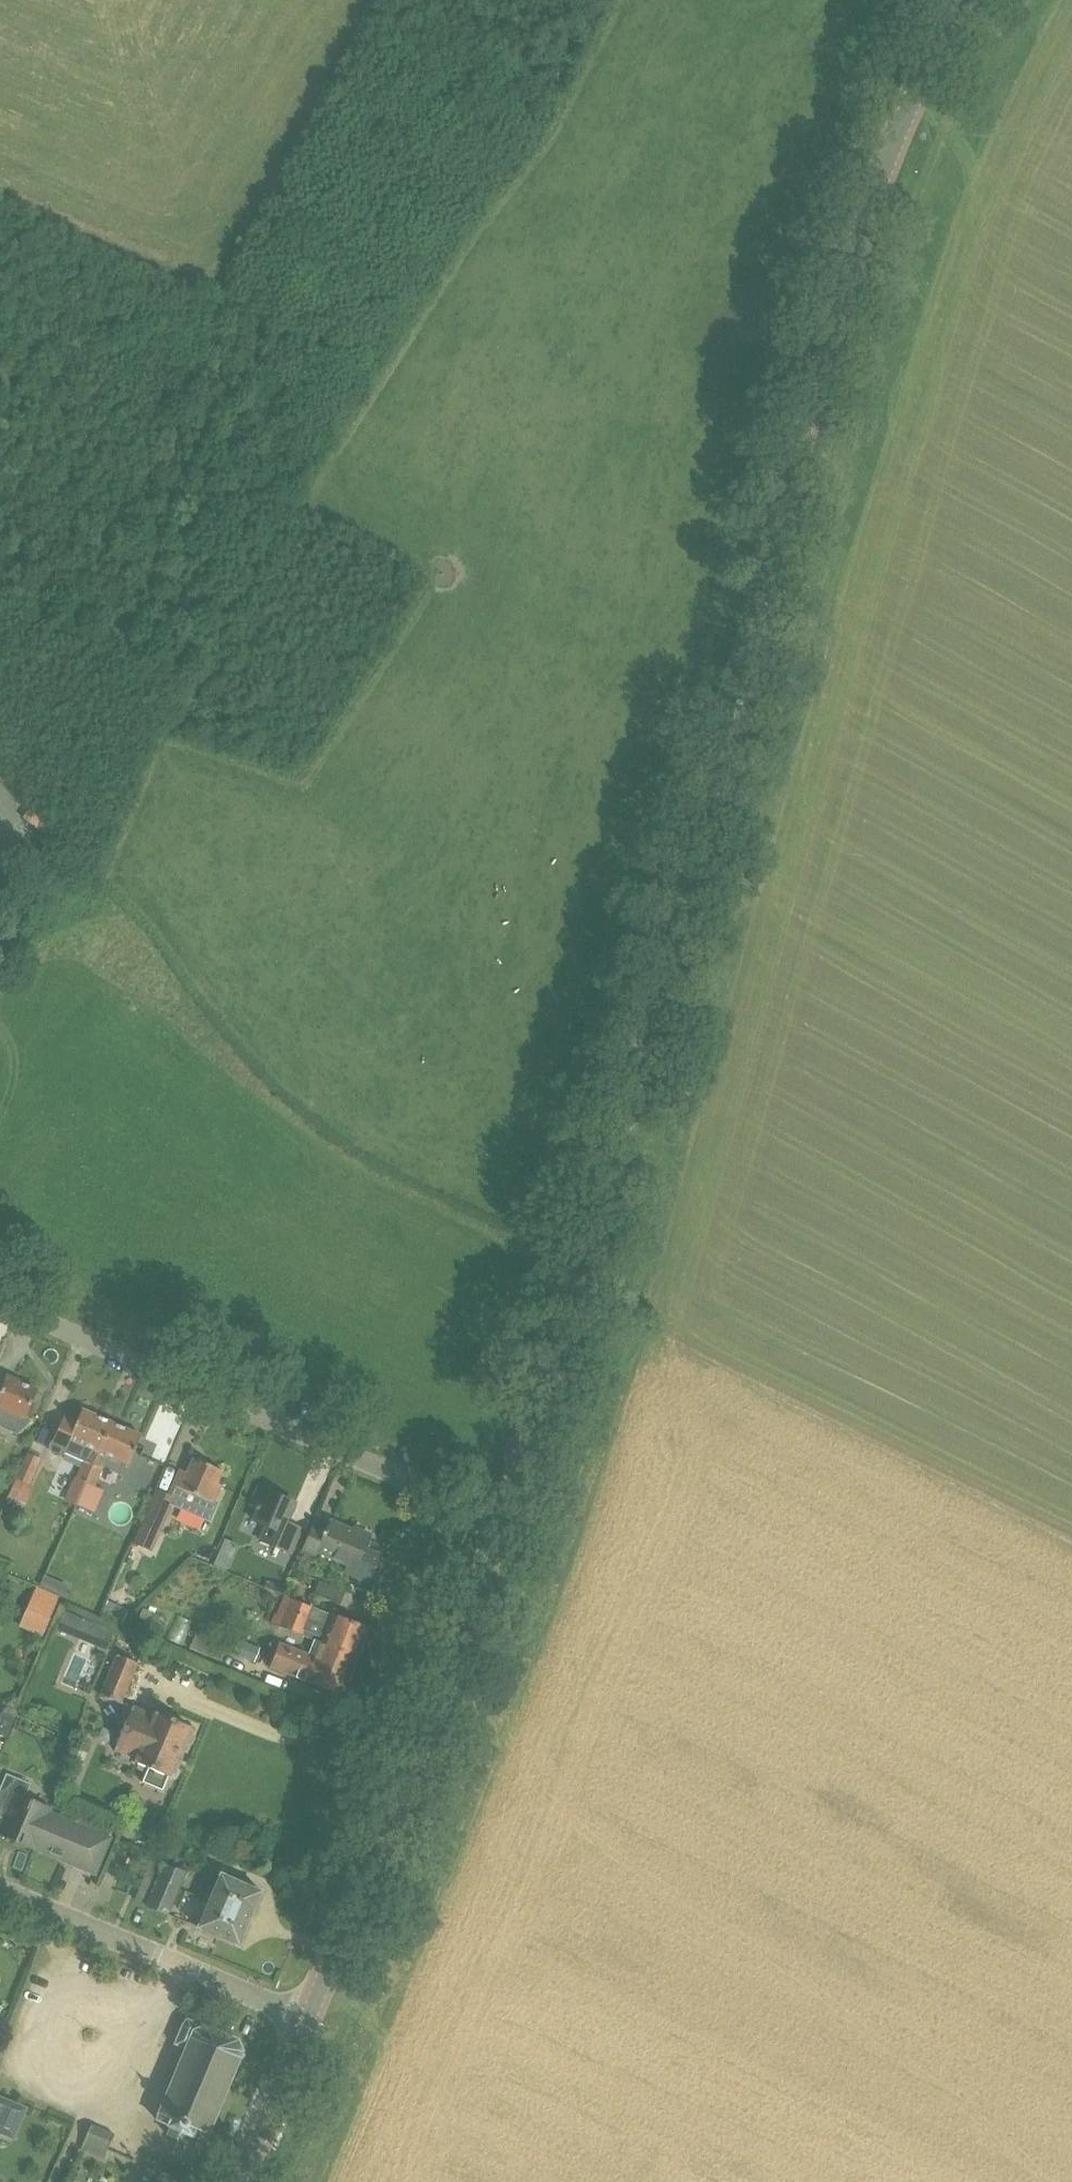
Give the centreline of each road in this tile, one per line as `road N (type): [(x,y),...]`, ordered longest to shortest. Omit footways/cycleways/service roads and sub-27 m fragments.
road 1 (secondary): [(494,1523),(670,936),(870,182),(952,0)]
road 2 (unclassified): [(0,1301),(494,1523)]
road 3 (secondary): [(308,2017),(494,1523)]
road 4 (residential): [(308,2017),(0,1890)]
road 5 (secondary): [(237,2181),(308,2017)]

